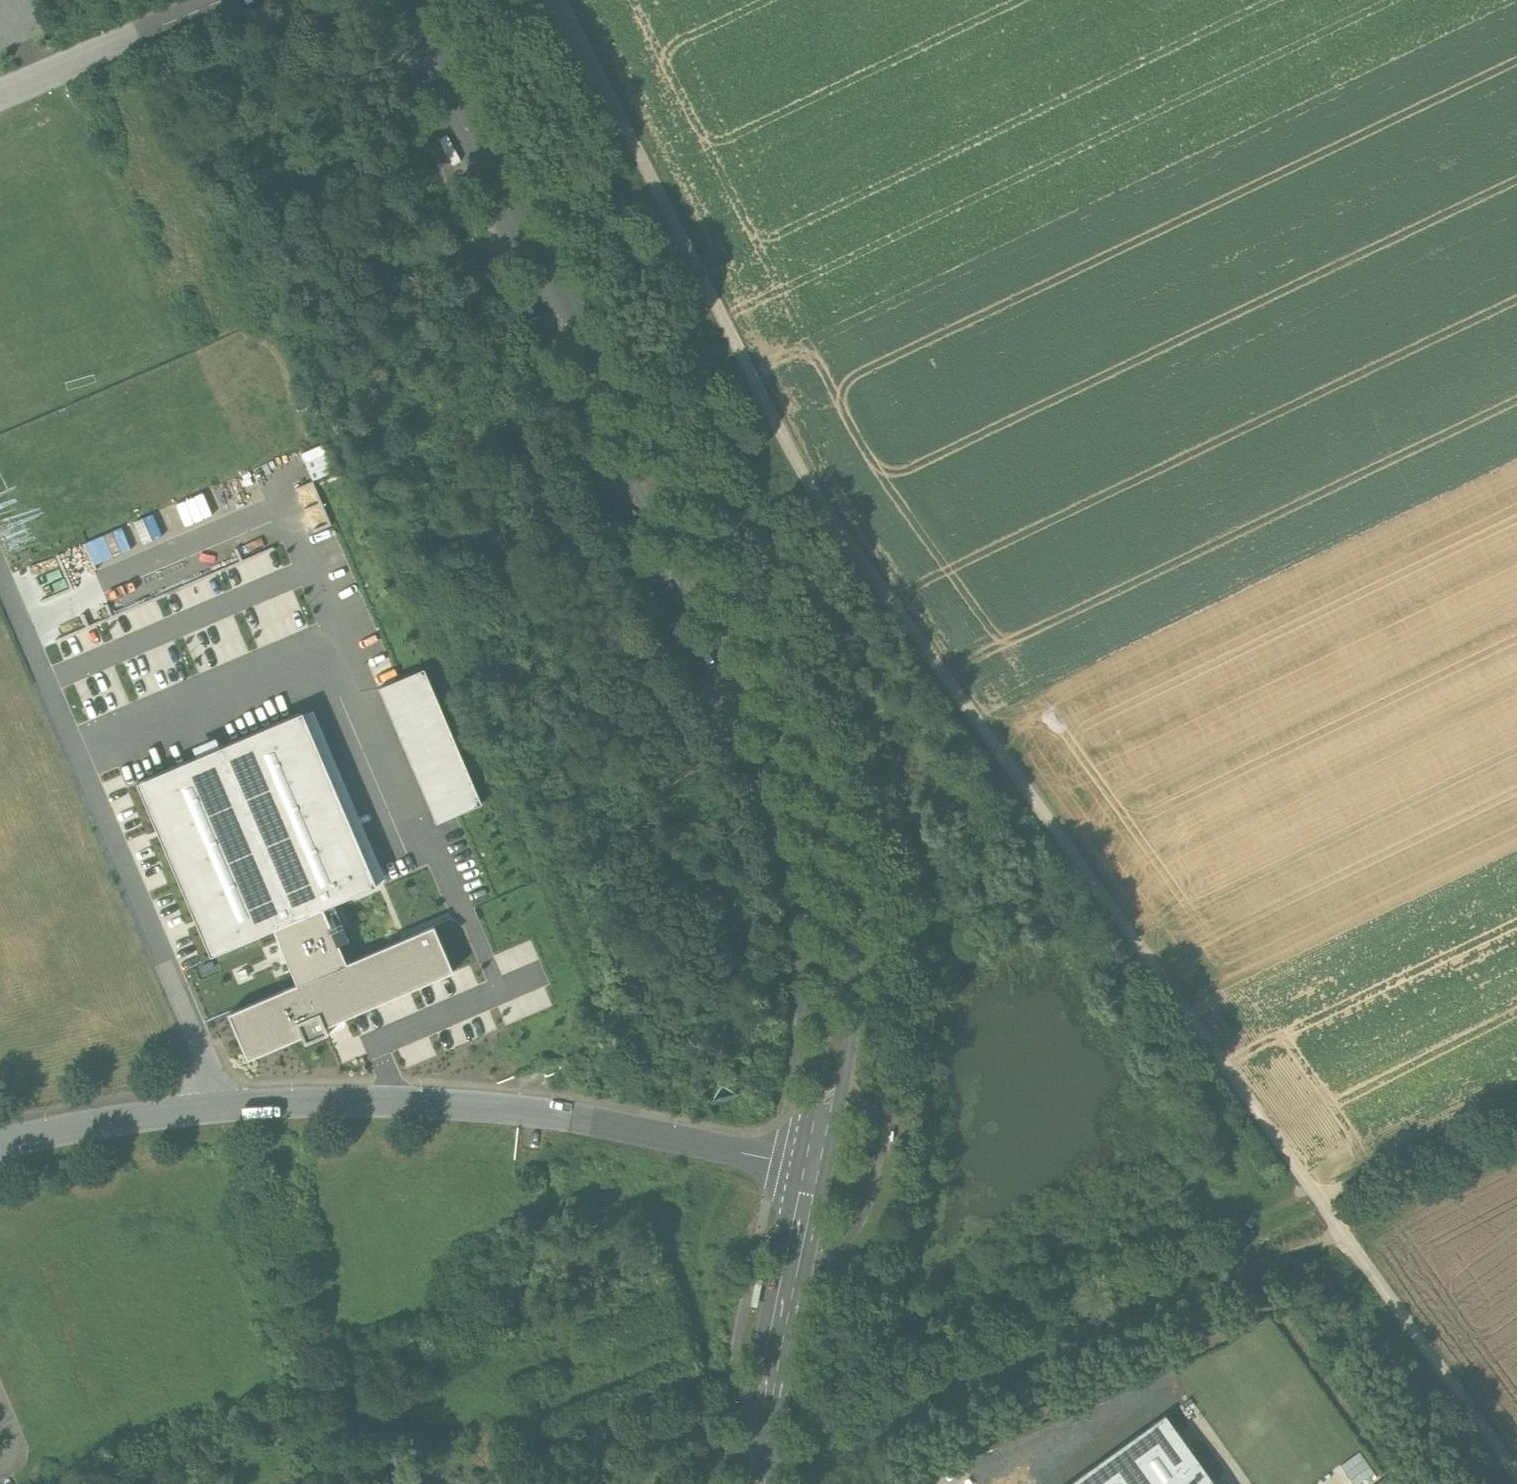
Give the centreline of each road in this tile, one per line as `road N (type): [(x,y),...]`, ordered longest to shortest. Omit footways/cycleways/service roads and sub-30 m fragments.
road 1 (track): [(1516,1482),(804,483),(557,0)]
road 2 (unclassified): [(810,1166),(840,1095),(853,1012),(841,870),(824,808),(792,730),(414,0)]
road 3 (unclassified): [(386,0),(792,807),(809,857),(823,958),(810,1166)]
road 4 (unclassified): [(810,1166),(516,1108),(390,1102),(223,1106),(0,1145)]
road 5 (track): [(1339,1235),(920,1417),(822,1483)]
road 6 (unclassified): [(752,1448),(810,1166)]
road 7 (track): [(1316,1200),(1516,1104)]
road 8 (track): [(1516,1150),(1341,1237)]

